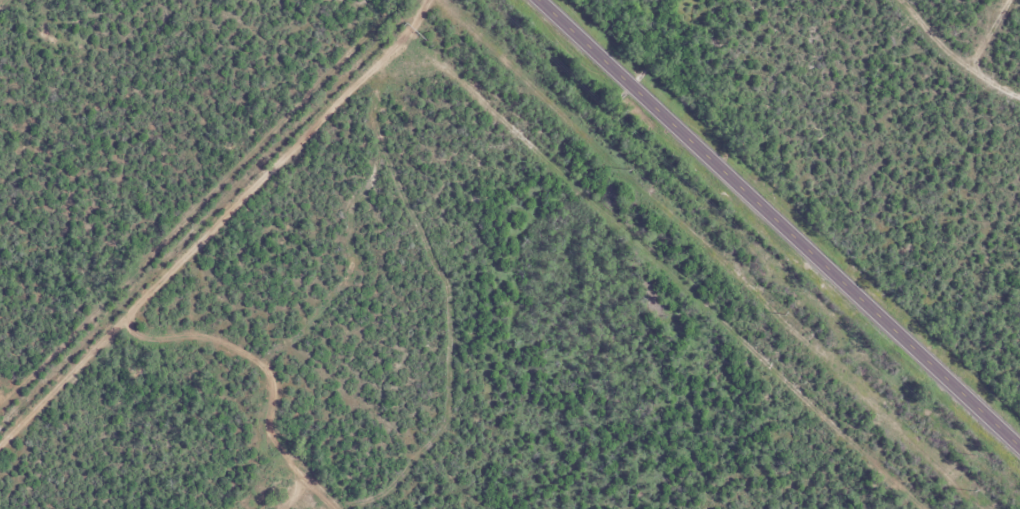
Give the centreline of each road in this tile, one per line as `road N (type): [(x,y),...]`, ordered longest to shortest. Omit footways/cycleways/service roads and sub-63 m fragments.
road 1 (secondary): [(539,0),(1019,447)]

